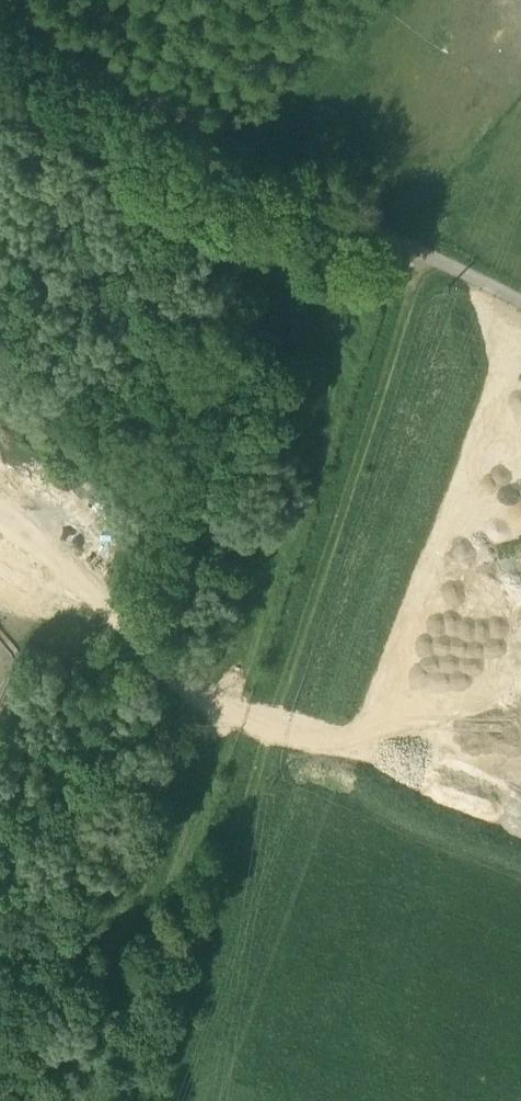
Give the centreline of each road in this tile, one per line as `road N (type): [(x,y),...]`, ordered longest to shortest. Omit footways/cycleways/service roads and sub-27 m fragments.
road 1 (track): [(154,1100),(424,259)]
road 2 (track): [(520,307),(102,84),(0,4)]

